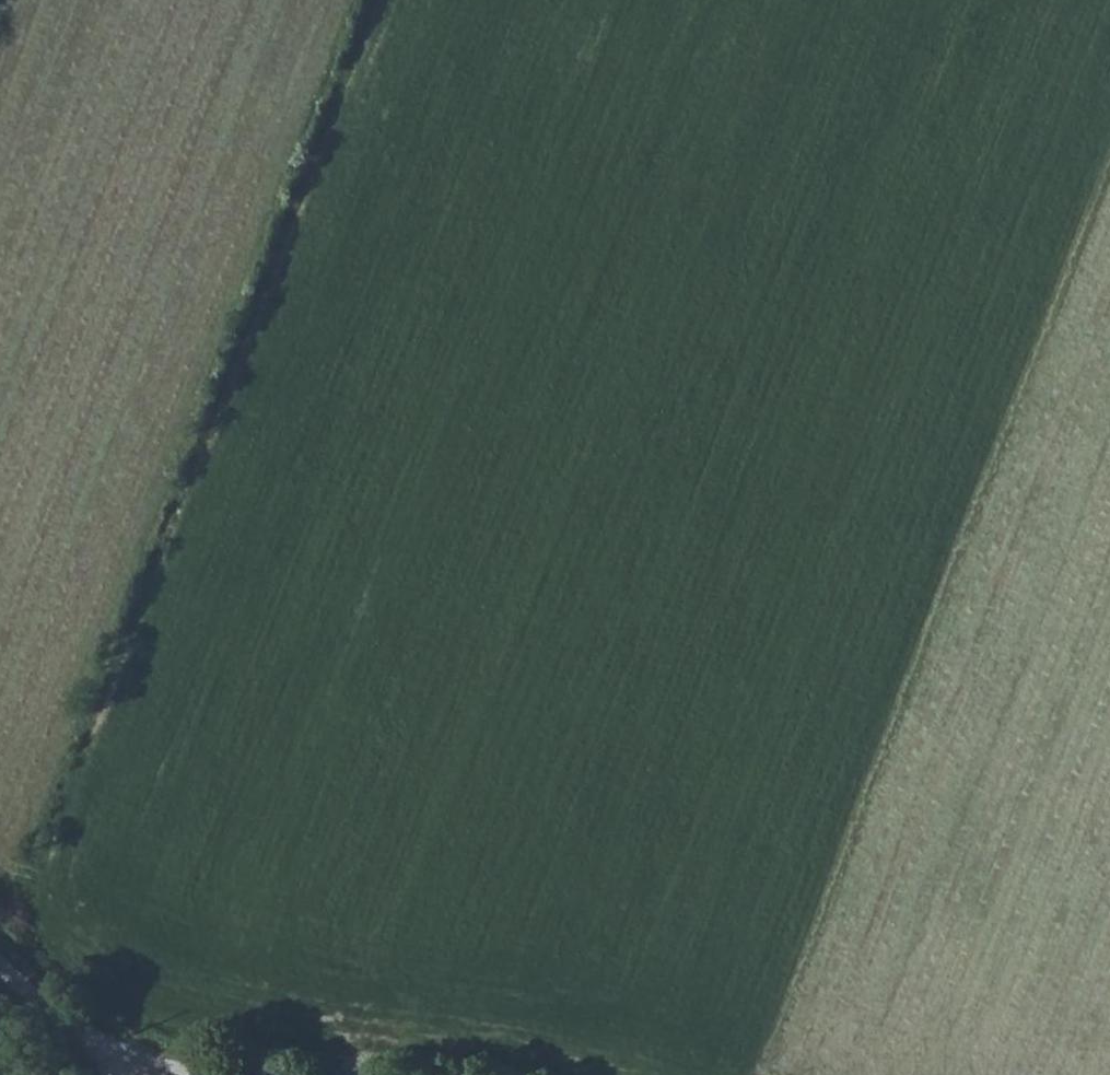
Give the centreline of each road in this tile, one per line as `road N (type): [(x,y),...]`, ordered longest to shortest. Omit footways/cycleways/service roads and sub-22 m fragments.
road 1 (unclassified): [(0,960),(63,1021),(120,1055),(192,1074)]

